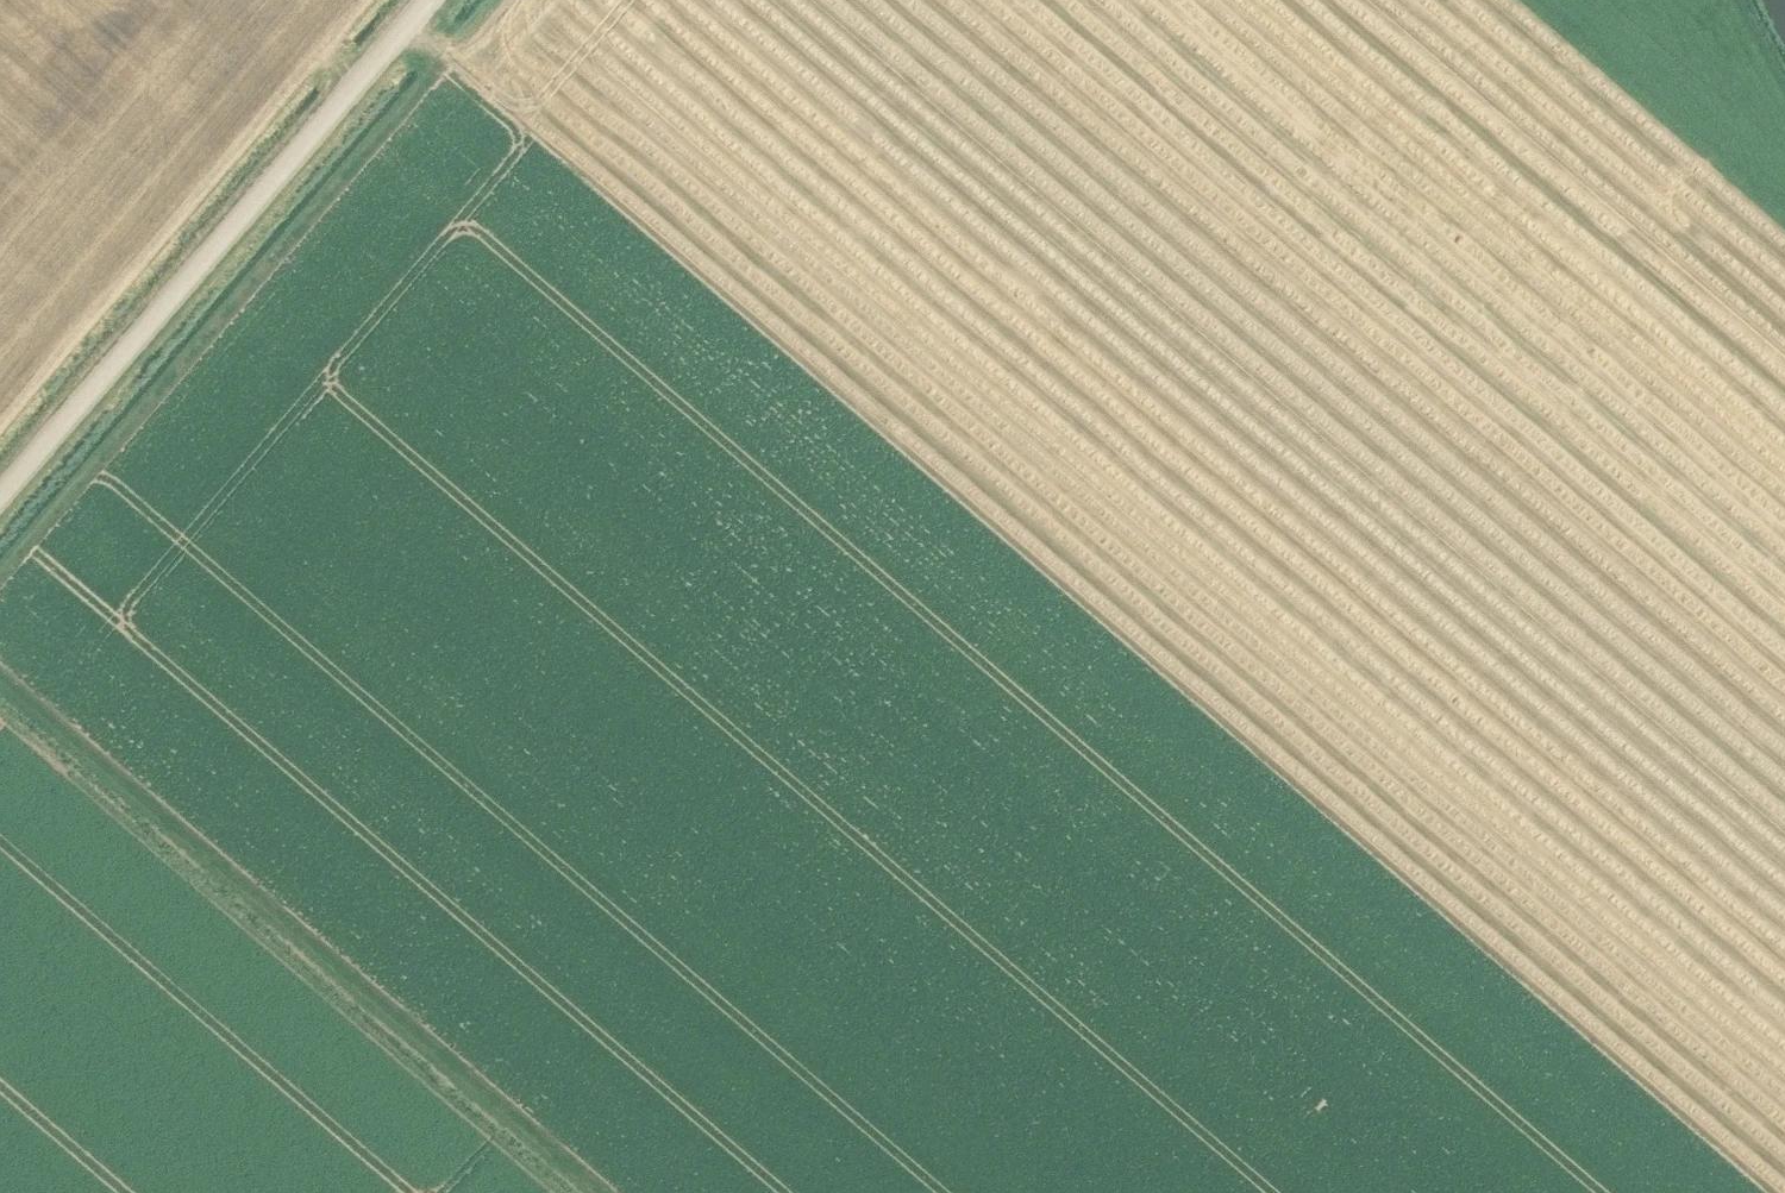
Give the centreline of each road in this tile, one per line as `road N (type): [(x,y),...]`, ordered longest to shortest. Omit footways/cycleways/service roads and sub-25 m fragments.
road 1 (unclassified): [(0,493),(424,0)]

